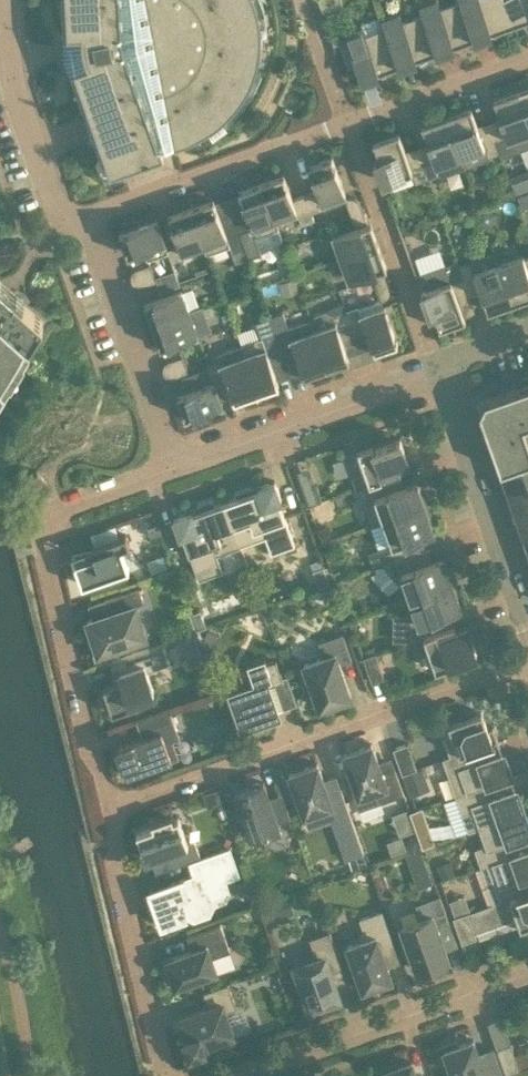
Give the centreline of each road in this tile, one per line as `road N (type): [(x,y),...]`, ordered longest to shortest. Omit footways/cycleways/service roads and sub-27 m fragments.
road 1 (residential): [(527,60),(91,215)]
road 2 (residential): [(527,661),(108,805)]
road 3 (residential): [(108,805),(39,532),(55,507),(172,469)]
road 4 (residential): [(237,1075),(527,971)]
road 5 (residential): [(172,469),(439,373)]
road 6 (residential): [(167,1075),(108,805)]
road 7 (residential): [(439,373),(527,630)]
road 8 (residential): [(91,215),(172,469)]
road 9 (residential): [(91,215),(66,223),(17,98),(7,0)]

